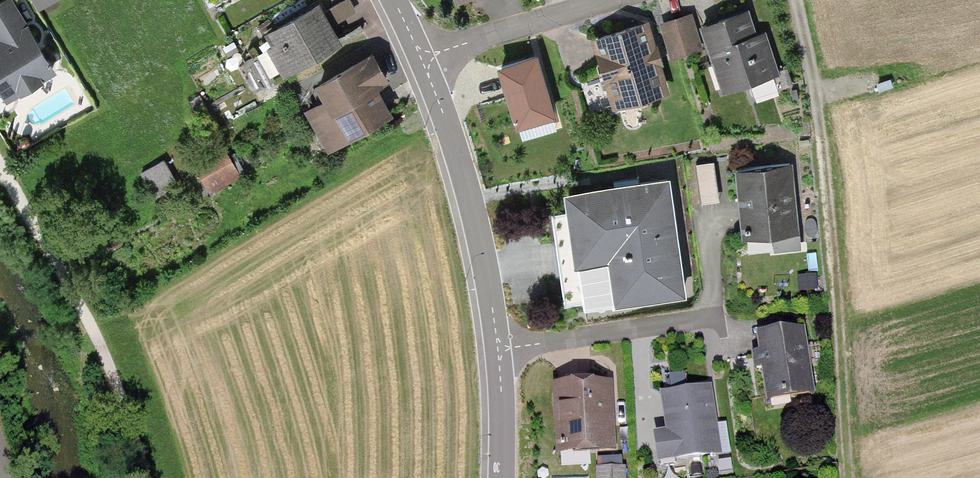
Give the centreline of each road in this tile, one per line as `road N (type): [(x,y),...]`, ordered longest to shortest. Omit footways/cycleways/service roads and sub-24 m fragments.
road 1 (track): [(141,477),(84,322),(0,175)]
road 2 (residential): [(791,0),(830,300)]
road 3 (unclassified): [(419,56),(469,191),(497,347)]
road 4 (residential): [(497,347),(721,319)]
road 5 (residential): [(419,56),(611,0)]
road 6 (unclassified): [(497,347),(502,477)]

